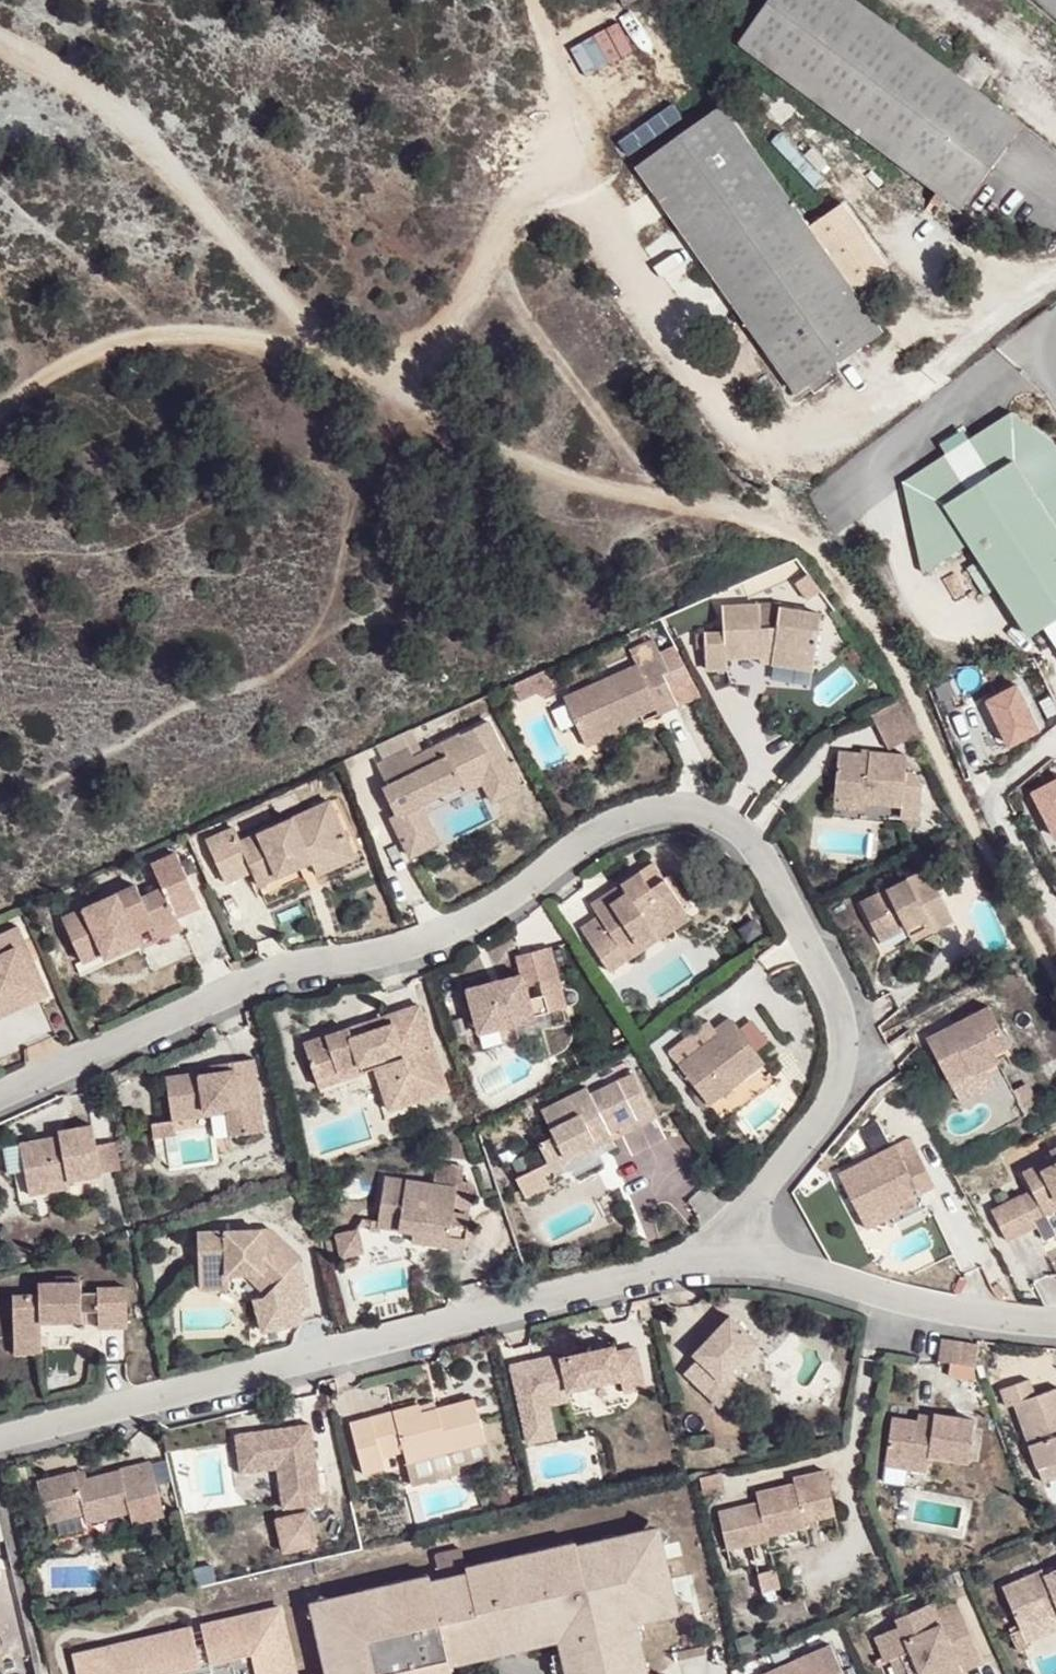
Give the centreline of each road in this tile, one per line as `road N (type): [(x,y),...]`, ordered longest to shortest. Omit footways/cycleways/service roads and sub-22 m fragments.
road 1 (residential): [(725,1244),(839,1083),(846,1041),(751,839),(717,818),(645,811),(609,825),(511,899),(418,947),(289,961),(0,1088)]
road 2 (track): [(1055,971),(943,754),(795,531),(718,505),(568,475),(413,379)]
road 3 (residential): [(0,1437),(725,1244)]
road 4 (track): [(413,379),(362,357),(284,301),(145,129),(60,68),(0,40)]
road 5 (track): [(0,410),(80,342),(193,330),(413,379)]
road 6 (track): [(413,379),(562,150),(548,34),(532,0)]
road 7 (residential): [(725,1244),(920,1301),(1055,1312)]

